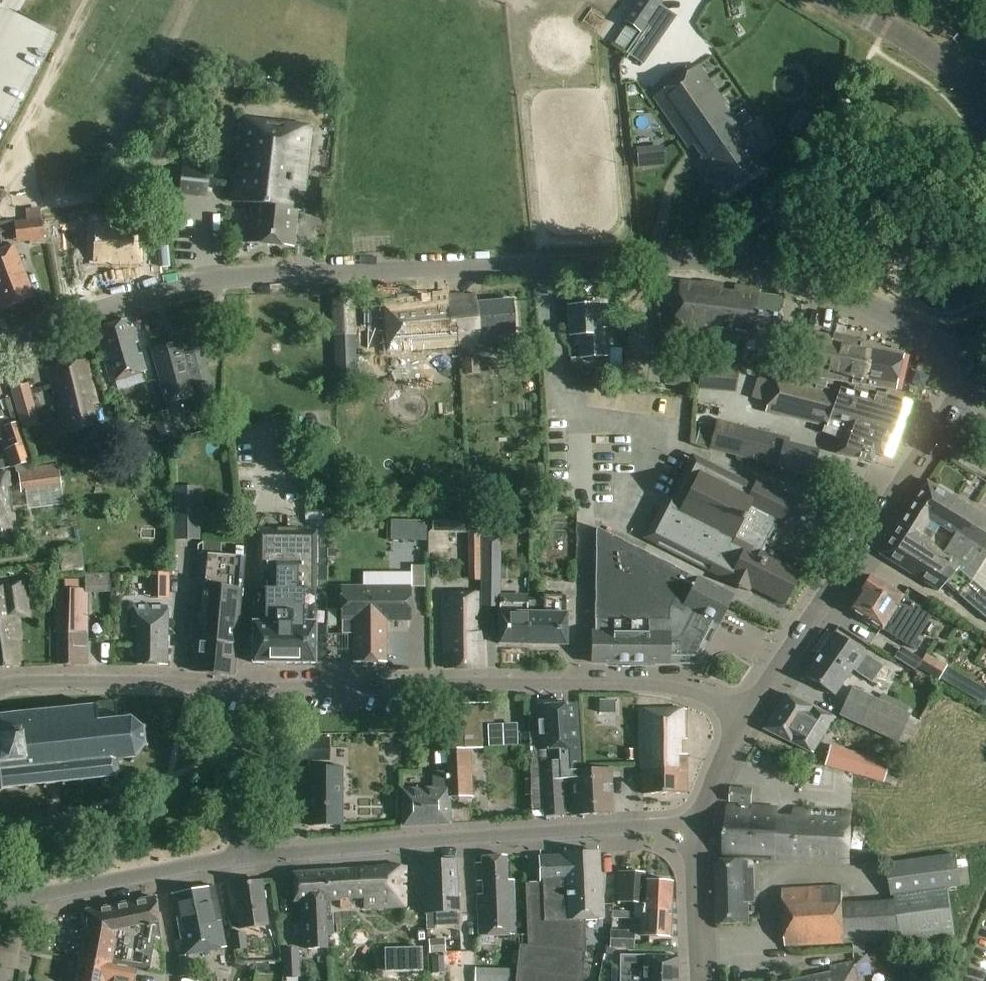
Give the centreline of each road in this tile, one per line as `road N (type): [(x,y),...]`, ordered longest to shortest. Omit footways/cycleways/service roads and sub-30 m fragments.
road 1 (residential): [(0,347),(128,299),(222,279),(684,260),(753,266),(819,286),(977,367)]
road 2 (residential): [(745,720),(702,697),(650,685),(223,691)]
road 3 (residential): [(238,859),(697,830)]
road 4 (secondary): [(745,720),(977,367)]
road 5 (residential): [(16,900),(238,859)]
road 6 (residential): [(223,691),(86,683),(0,688)]
road 7 (residential): [(223,691),(238,859)]
road 8 (secondary): [(961,82),(833,0)]
road 9 (secondary): [(700,980),(697,830)]

